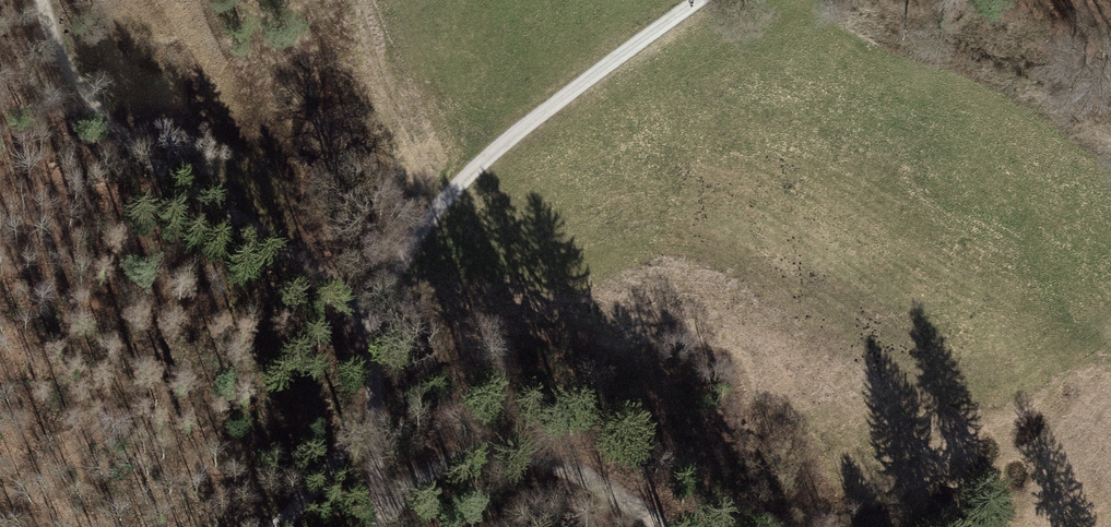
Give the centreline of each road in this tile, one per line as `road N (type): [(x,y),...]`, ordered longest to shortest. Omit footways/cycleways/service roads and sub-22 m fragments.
road 1 (track): [(373,311),(106,111),(39,0)]
road 2 (track): [(373,311),(426,221),(474,169),(703,0)]
road 3 (track): [(665,526),(629,498),(545,458),(487,450),(446,464),(374,519)]
road 4 (track): [(374,519),(373,311)]
road 5 (track): [(375,428),(337,455),(280,526)]

